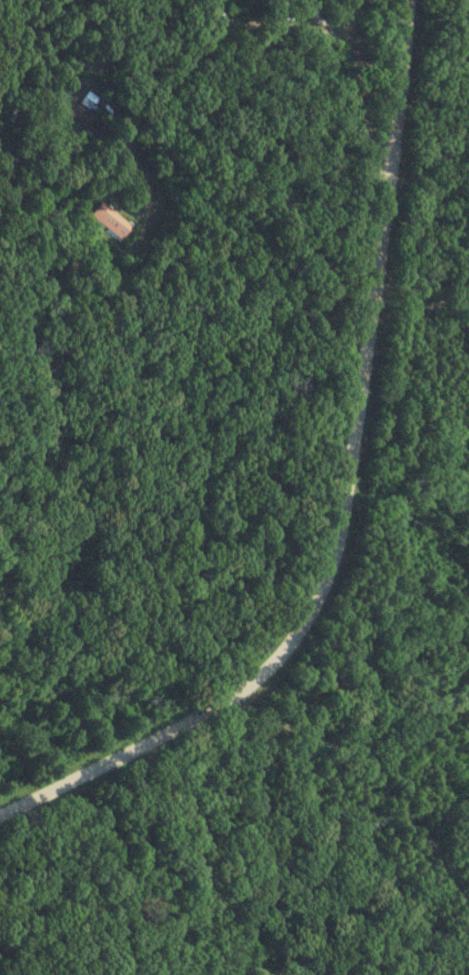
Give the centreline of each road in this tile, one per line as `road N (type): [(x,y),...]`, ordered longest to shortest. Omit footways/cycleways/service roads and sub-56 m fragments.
road 1 (residential): [(0,807),(255,676),(286,647),(332,568),(362,420),(411,0)]
road 2 (residential): [(365,388),(265,250),(217,133),(185,80),(109,8),(26,22),(0,39)]
road 3 (residential): [(468,892),(407,807),(368,730),(286,647)]

